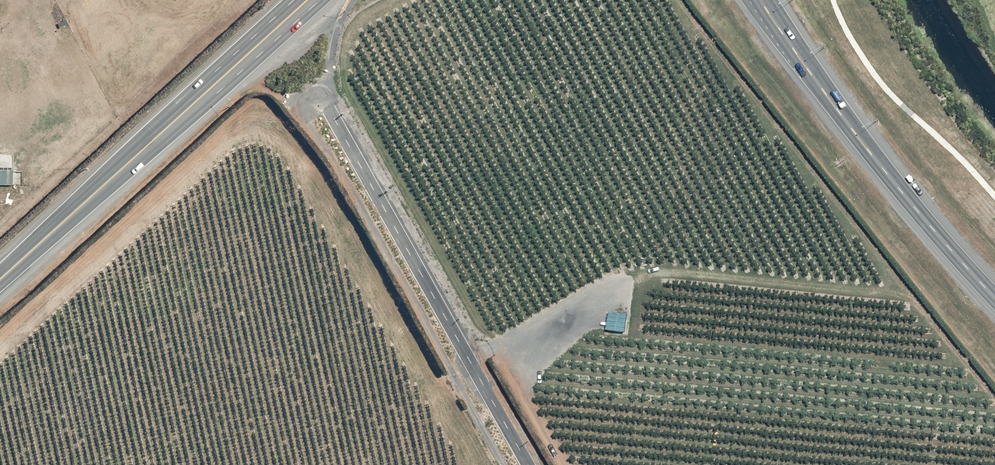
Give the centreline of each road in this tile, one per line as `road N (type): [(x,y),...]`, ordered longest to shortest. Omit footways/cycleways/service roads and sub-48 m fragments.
road 1 (unclassified): [(530,464),(330,108),(313,98)]
road 2 (secondary): [(0,281),(306,0)]
road 3 (secondary): [(760,0),(903,195),(994,298)]

